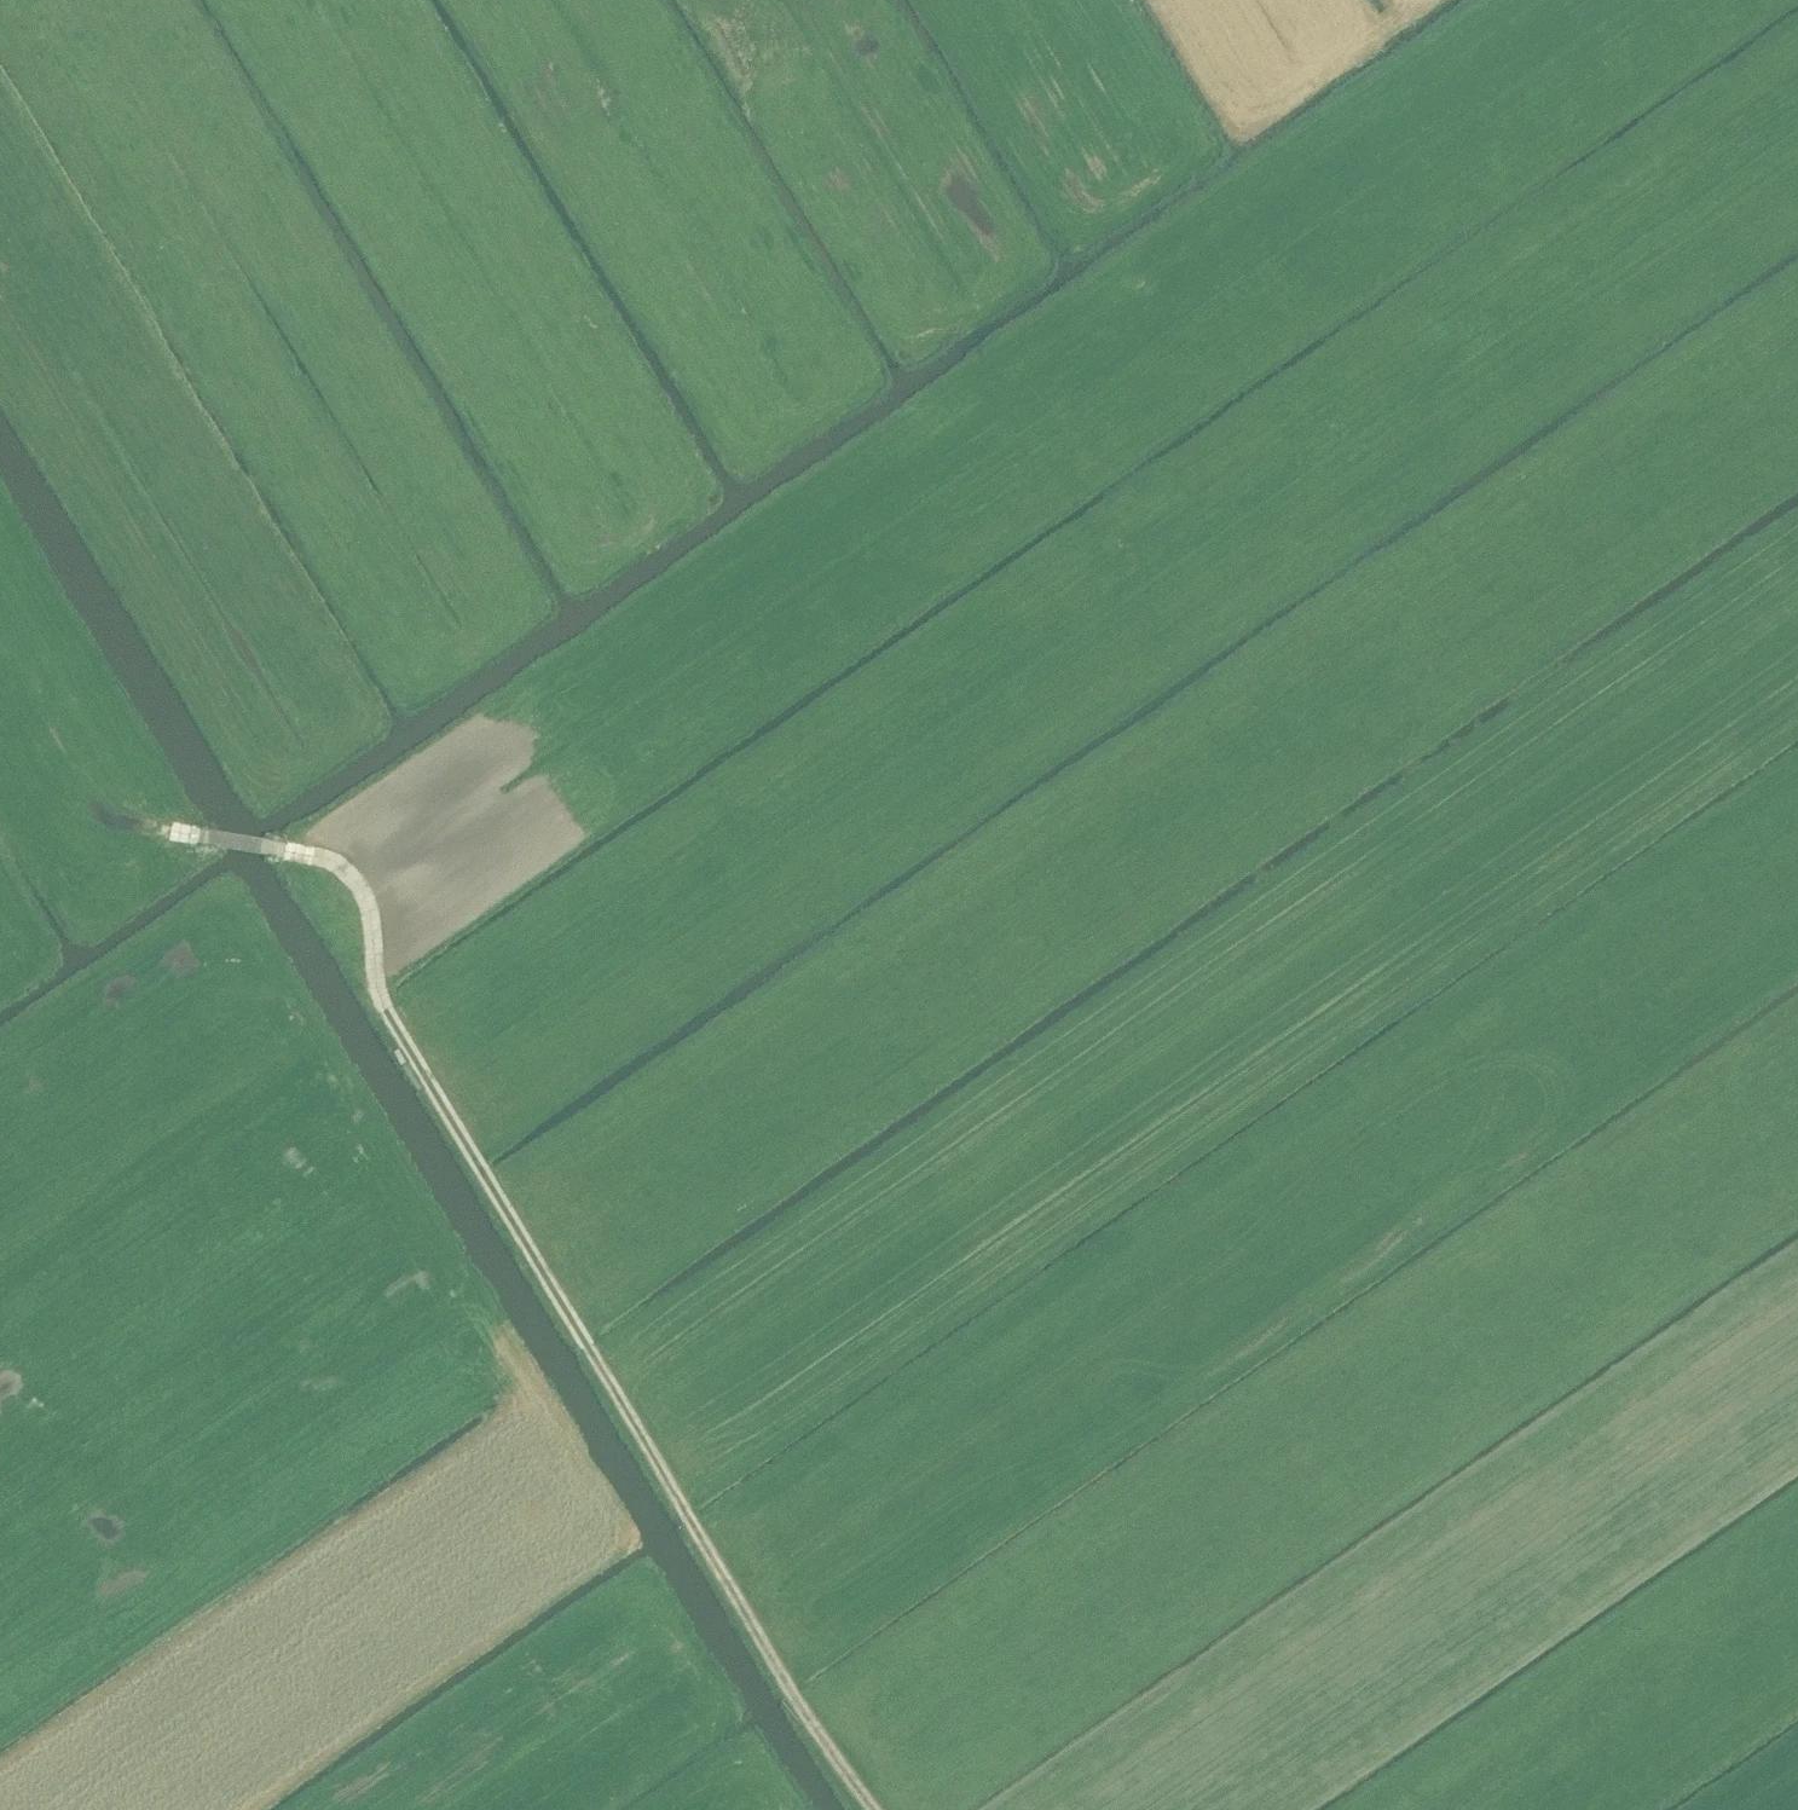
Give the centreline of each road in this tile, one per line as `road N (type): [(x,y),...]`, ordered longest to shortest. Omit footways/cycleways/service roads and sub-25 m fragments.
road 1 (track): [(874,1809),(815,1733),(378,990),(369,904),(338,862),(171,832)]

